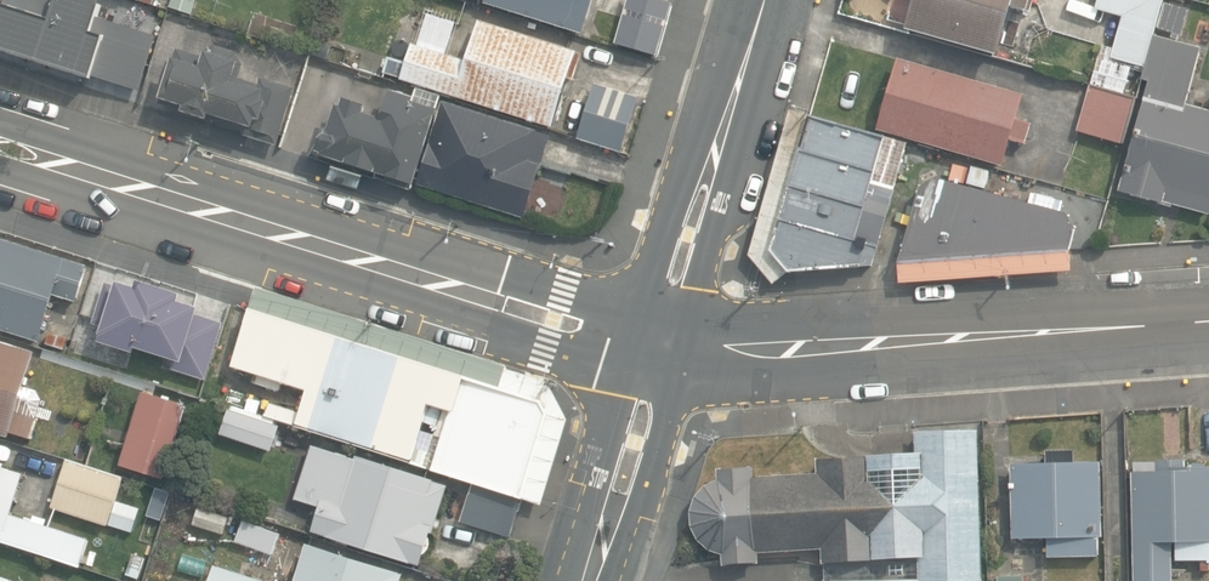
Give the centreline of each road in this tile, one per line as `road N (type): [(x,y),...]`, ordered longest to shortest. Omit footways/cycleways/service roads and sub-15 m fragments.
road 1 (residential): [(652,349),(0,144)]
road 2 (residential): [(652,349),(1208,320)]
road 3 (residential): [(652,349),(767,0)]
road 4 (residential): [(589,580),(647,402),(652,349)]

